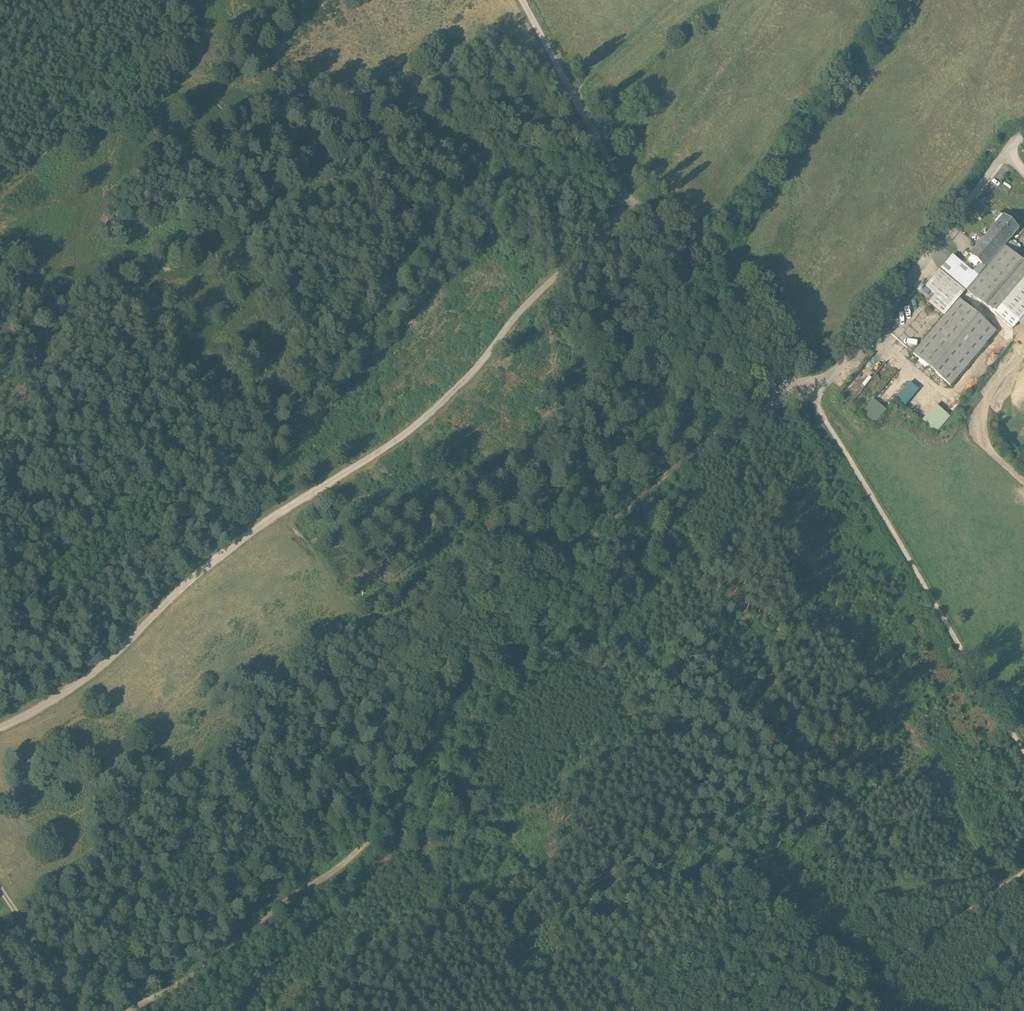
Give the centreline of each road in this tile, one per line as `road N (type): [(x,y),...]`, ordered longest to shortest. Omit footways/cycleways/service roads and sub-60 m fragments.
road 1 (track): [(801,366),(508,607),(469,659),(380,823),(314,885),(131,1010)]
road 2 (track): [(0,729),(103,667),(211,563),(439,409),(571,290),(634,197)]
road 3 (track): [(524,0),(634,197),(772,311),(801,366)]
road 4 (track): [(1023,768),(839,465),(801,366)]
road 5 (track): [(816,1010),(1023,867)]
road 6 (track): [(525,857),(629,1010)]
road 7 (track): [(0,888),(74,1010)]

